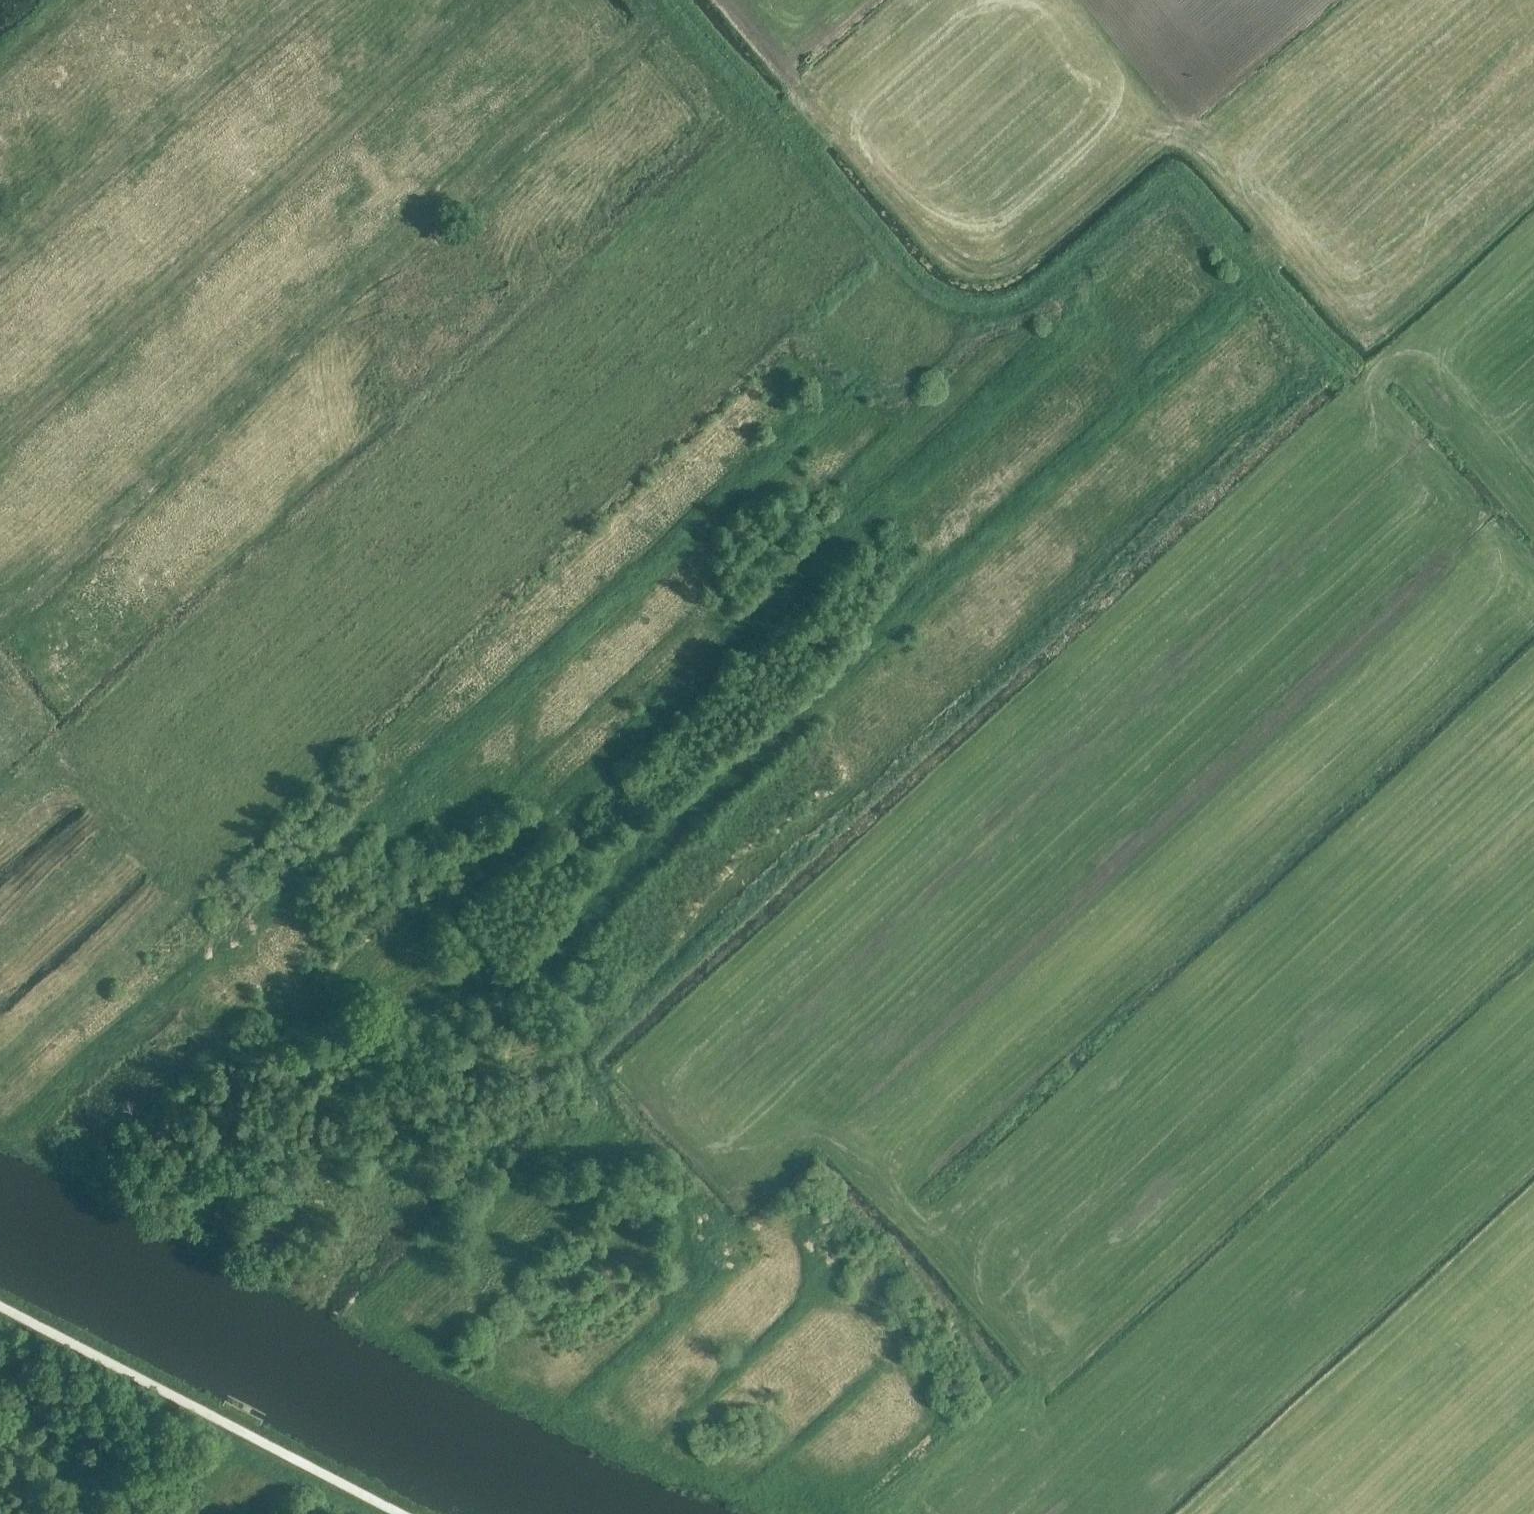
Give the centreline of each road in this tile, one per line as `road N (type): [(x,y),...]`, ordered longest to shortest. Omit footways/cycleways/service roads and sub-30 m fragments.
road 1 (track): [(388,1513),(0,1314)]

